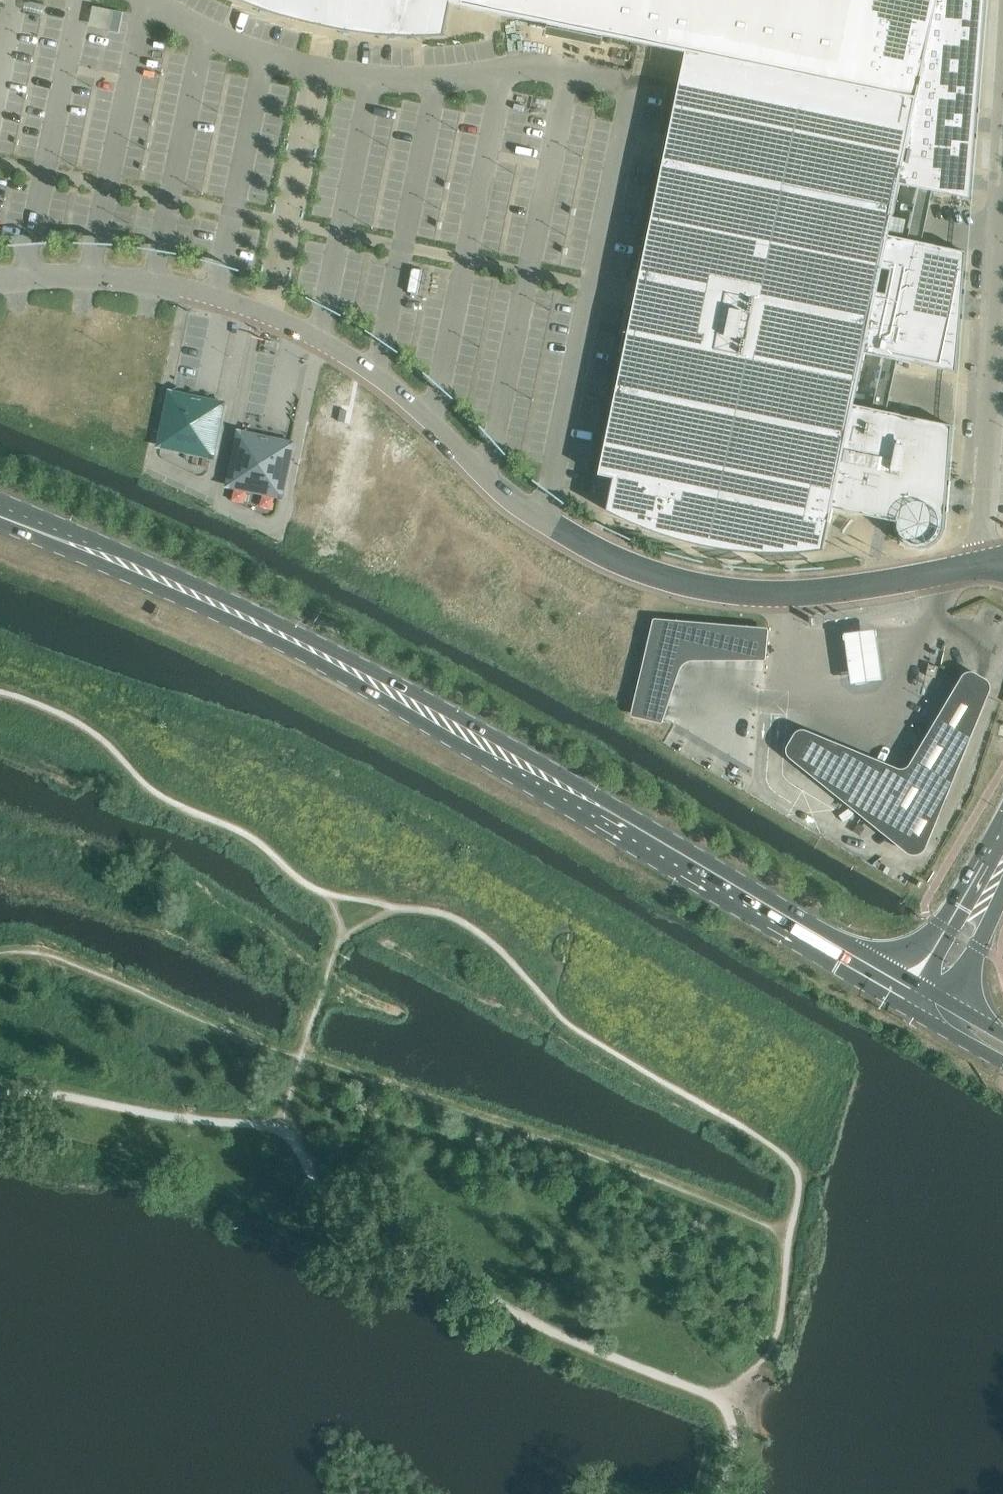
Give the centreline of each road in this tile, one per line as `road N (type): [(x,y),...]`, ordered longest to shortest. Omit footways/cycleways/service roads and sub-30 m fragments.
road 1 (unclassified): [(980,564),(851,590),(770,595),(668,578),(542,520),(436,422),(320,337),(218,295),(155,281),(0,280)]
road 2 (secondary): [(924,1002),(347,668),(0,506)]
road 3 (unclassified): [(980,564),(1002,241)]
road 4 (unclassified): [(924,1002),(1002,863)]

